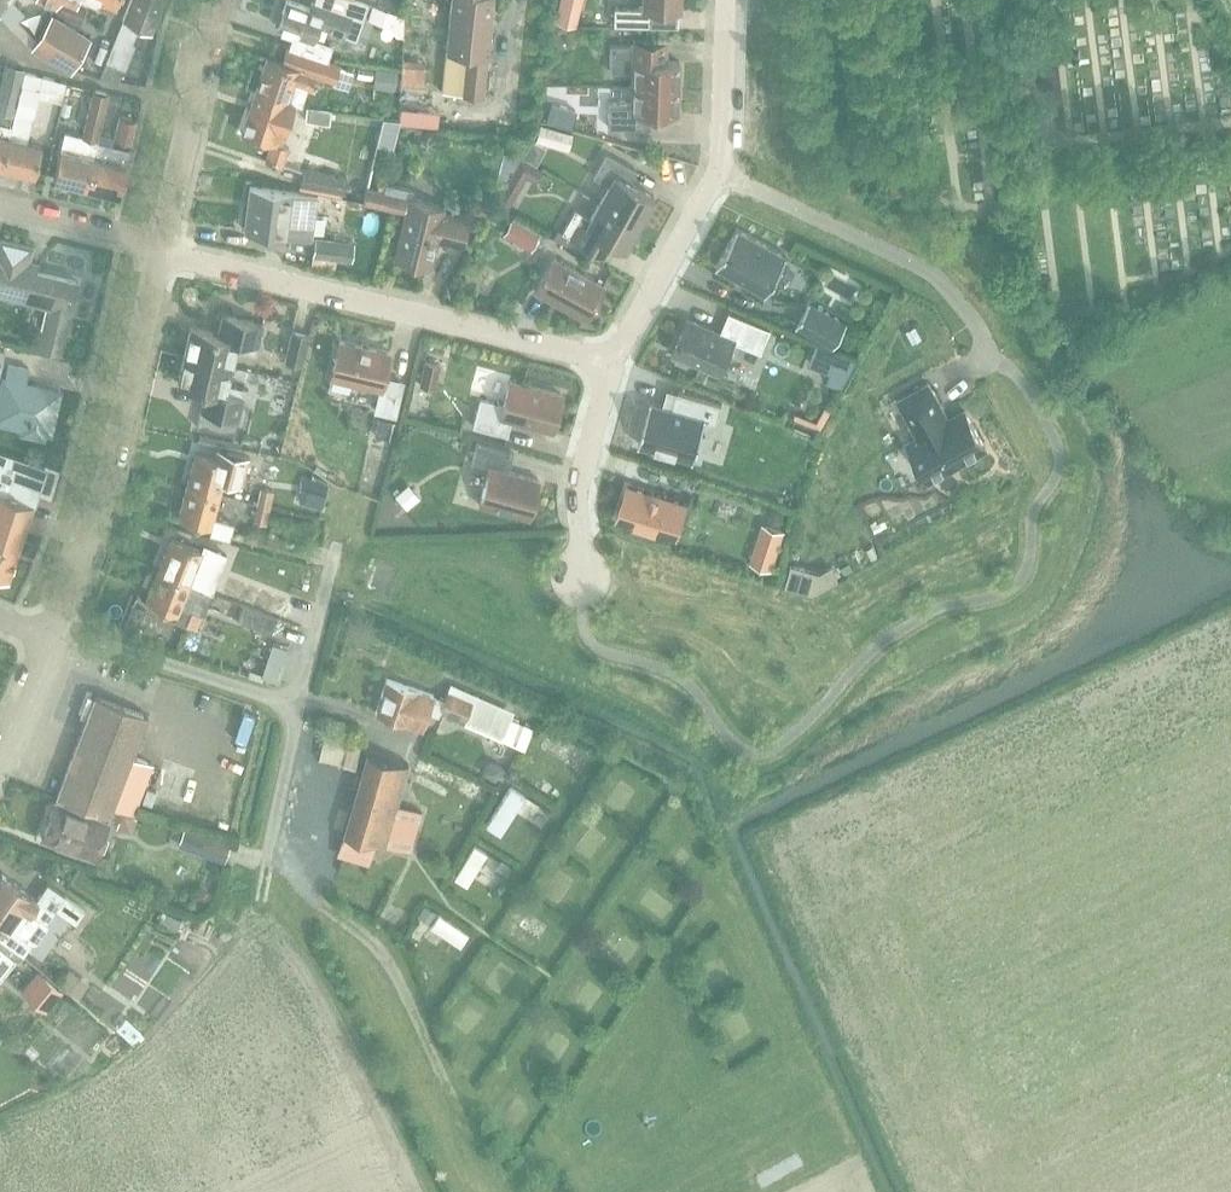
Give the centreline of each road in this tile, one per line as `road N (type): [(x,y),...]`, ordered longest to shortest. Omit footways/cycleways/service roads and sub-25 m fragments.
road 1 (residential): [(611,365),(181,260),(161,248)]
road 2 (residential): [(611,365),(719,175),(727,0)]
road 3 (tertiary): [(54,624),(101,504),(161,248)]
road 4 (residential): [(409,736),(54,624)]
road 5 (tertiary): [(161,248),(215,0)]
road 6 (residential): [(581,582),(578,486),(611,365)]
road 7 (residential): [(161,248),(0,204)]
road 8 (tertiary): [(0,748),(48,636)]

